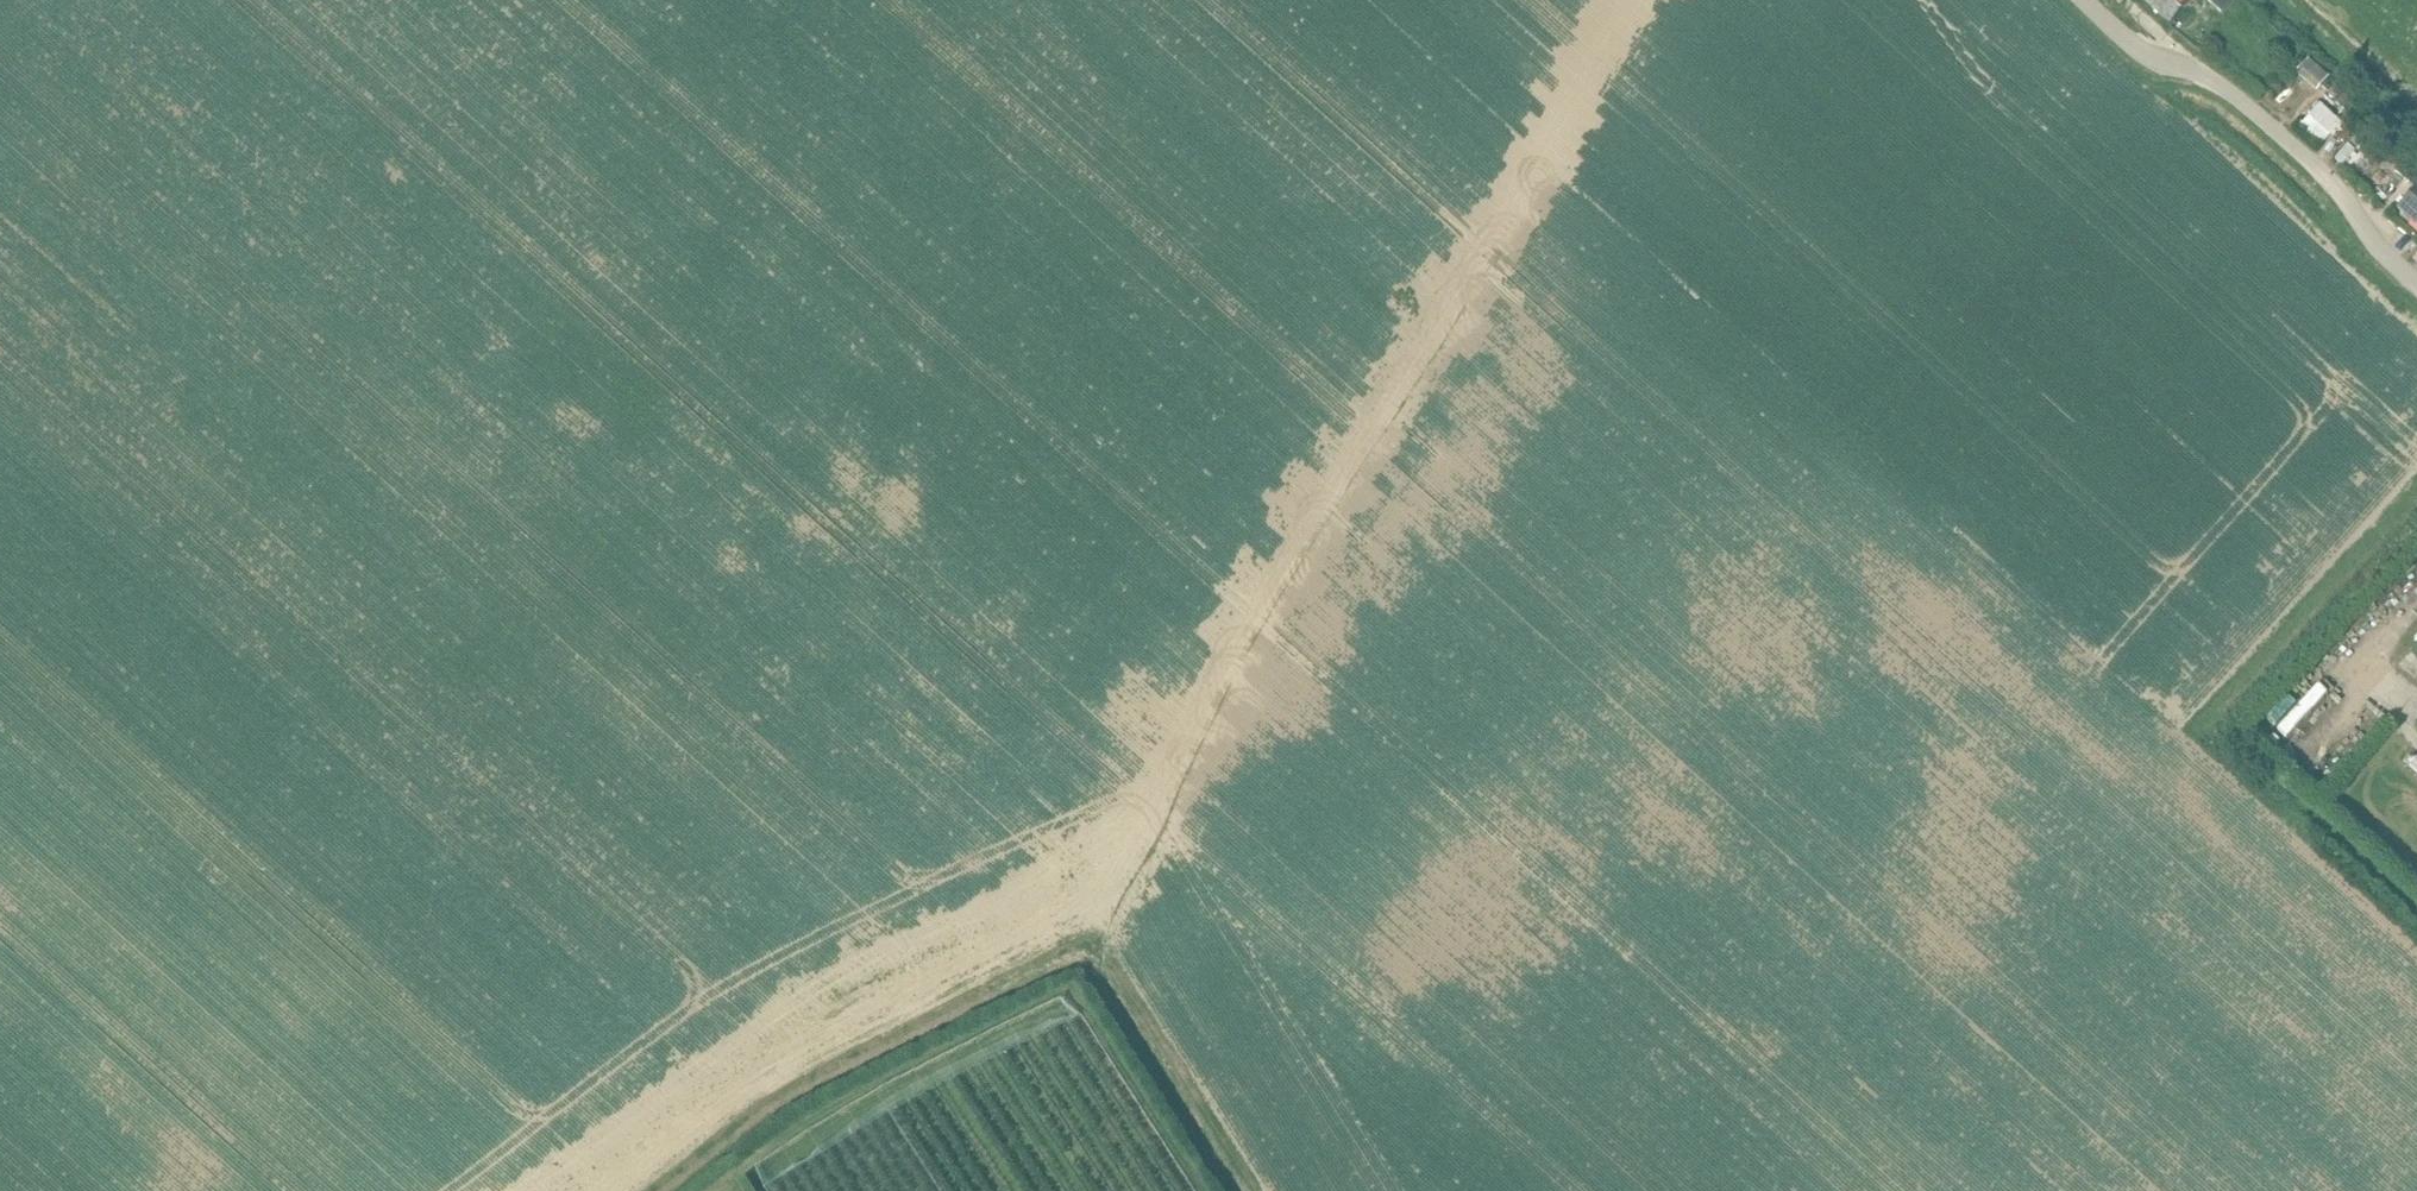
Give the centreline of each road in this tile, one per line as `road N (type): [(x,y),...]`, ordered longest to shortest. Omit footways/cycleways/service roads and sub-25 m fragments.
road 1 (unclassified): [(2416,270),(2207,82),(2136,53),(2083,0)]

